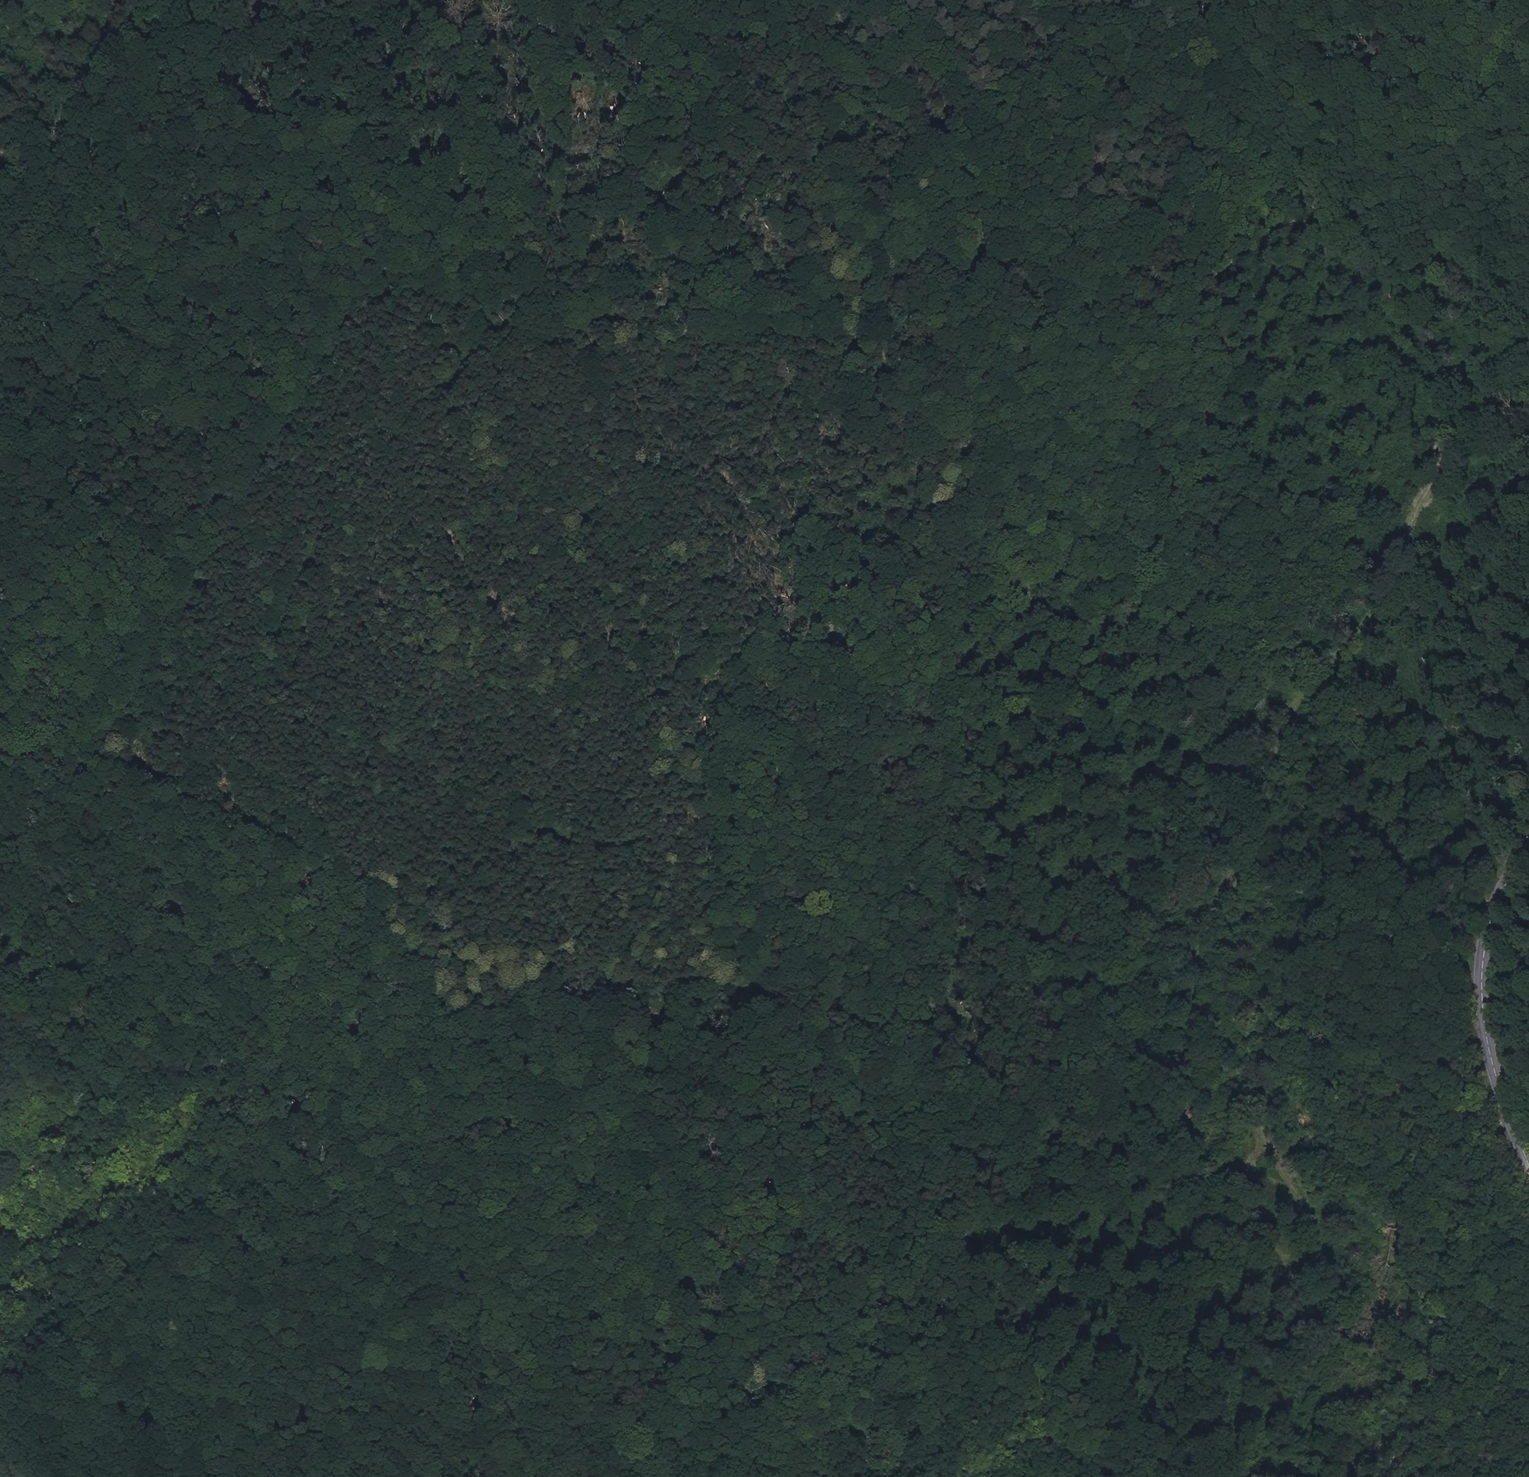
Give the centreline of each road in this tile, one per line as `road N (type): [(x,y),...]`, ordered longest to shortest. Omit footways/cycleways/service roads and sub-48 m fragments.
road 1 (track): [(62,1476),(21,1446),(13,1386),(37,1146),(0,1036)]
road 2 (tertiary): [(1528,859),(1489,921),(1481,983),(1490,1054),(1528,1163)]

